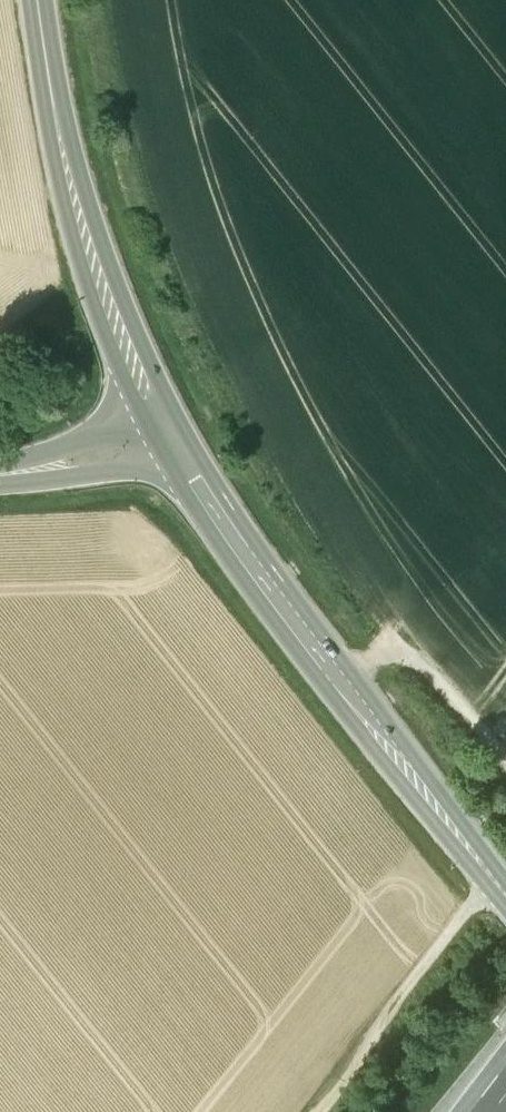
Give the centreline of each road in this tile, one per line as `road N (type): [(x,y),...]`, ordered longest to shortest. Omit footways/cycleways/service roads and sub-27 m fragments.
road 1 (tertiary): [(171,435),(244,553),(505,896)]
road 2 (tertiary): [(38,0),(69,176),(112,312),(171,435)]
road 3 (track): [(493,879),(317,1111)]
road 4 (track): [(339,679),(381,654),(409,659),(505,764)]
road 5 (unclassified): [(0,471),(171,435)]

